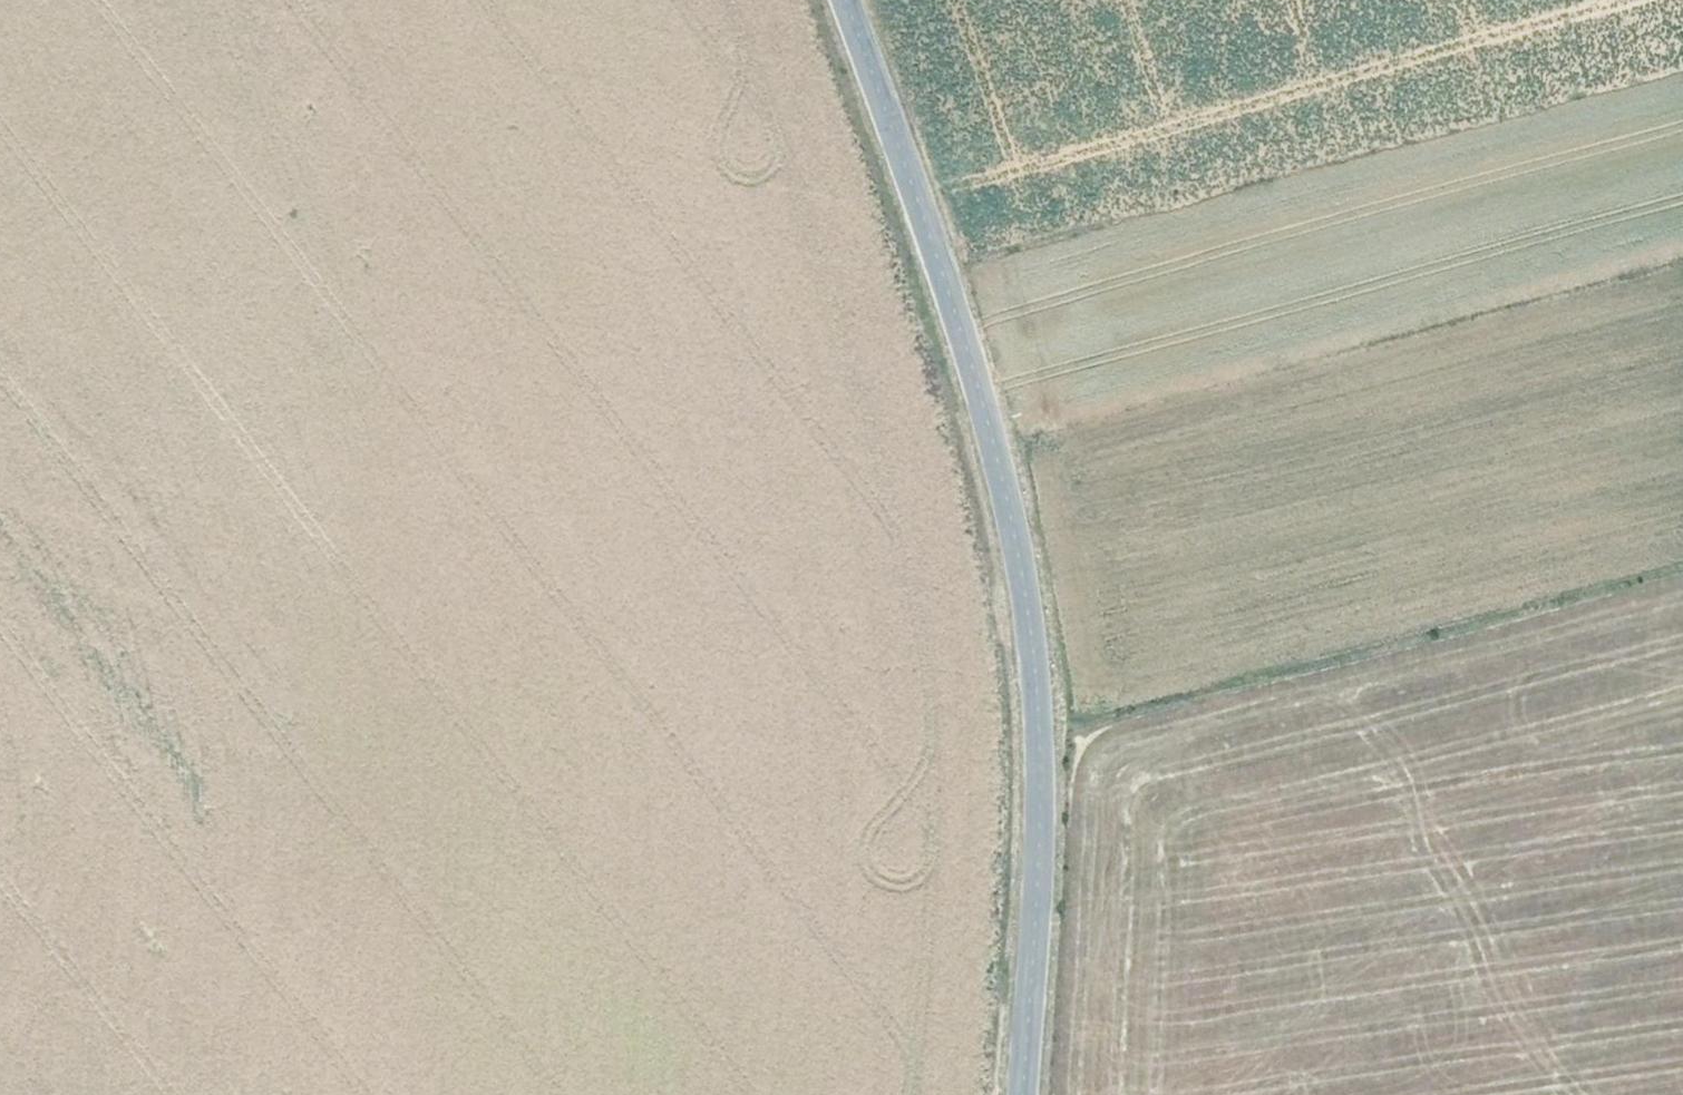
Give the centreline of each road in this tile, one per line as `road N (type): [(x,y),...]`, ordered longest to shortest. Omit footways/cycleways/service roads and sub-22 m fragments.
road 1 (tertiary): [(837,0),(999,474),(1017,565),(1036,809),(1020,1094)]

